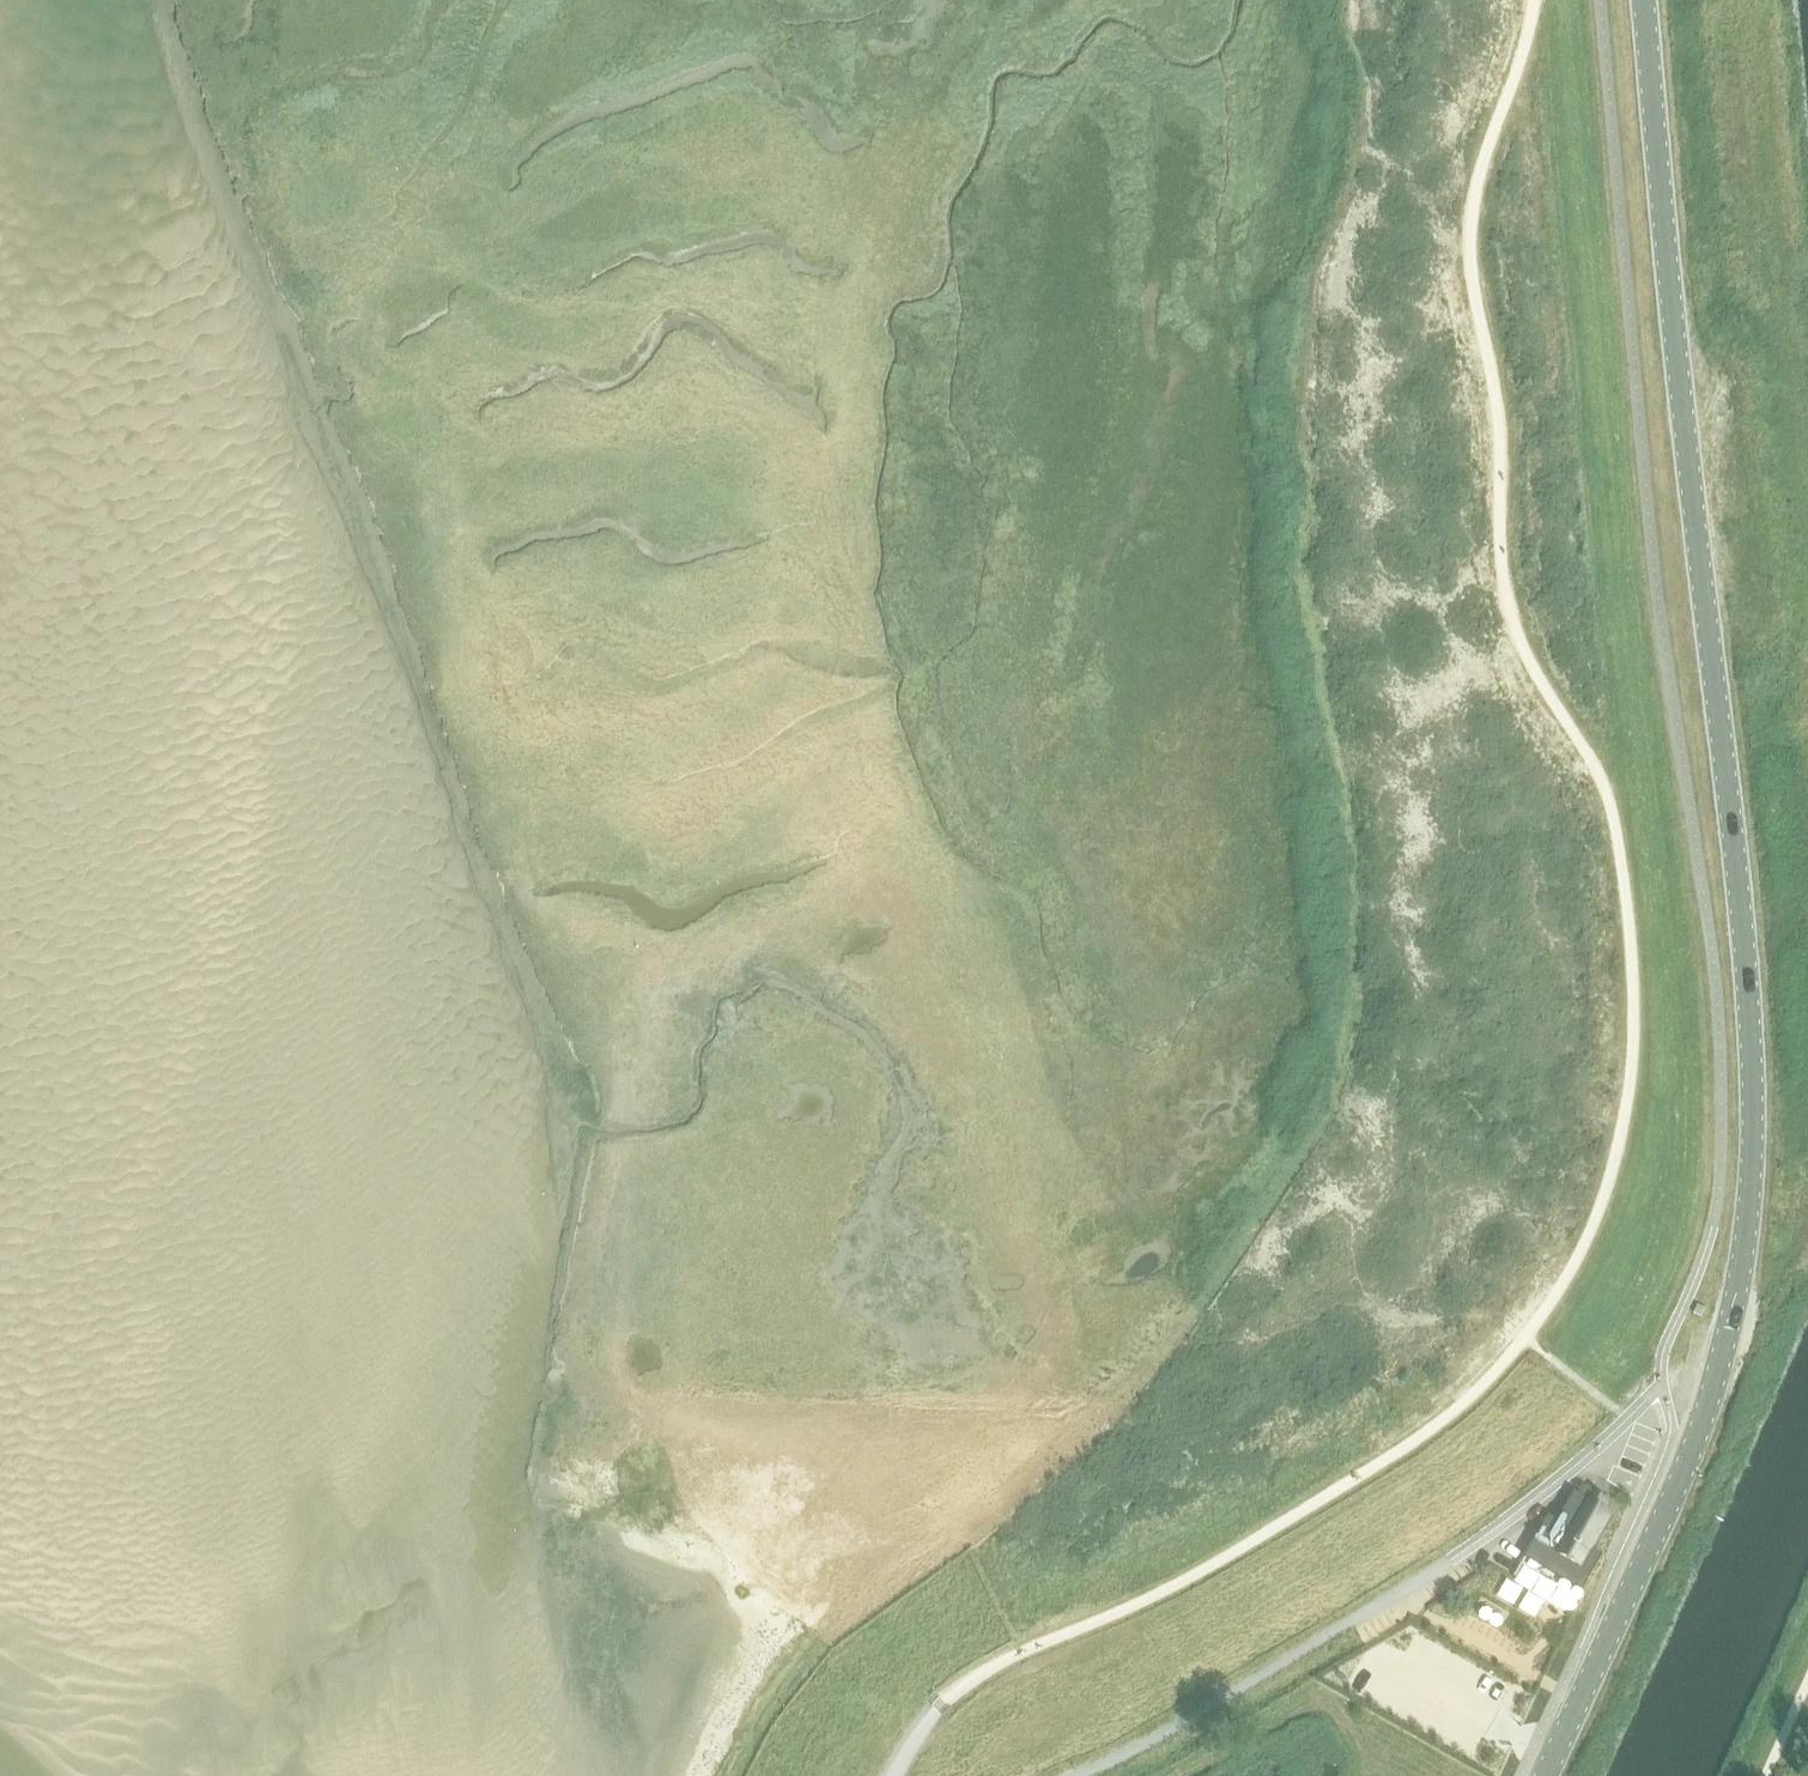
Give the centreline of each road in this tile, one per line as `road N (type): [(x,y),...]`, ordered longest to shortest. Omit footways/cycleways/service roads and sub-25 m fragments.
road 1 (tertiary): [(1548,1775),(1706,1410),(1744,1255),(1753,1156),(1739,902),(1644,0)]

